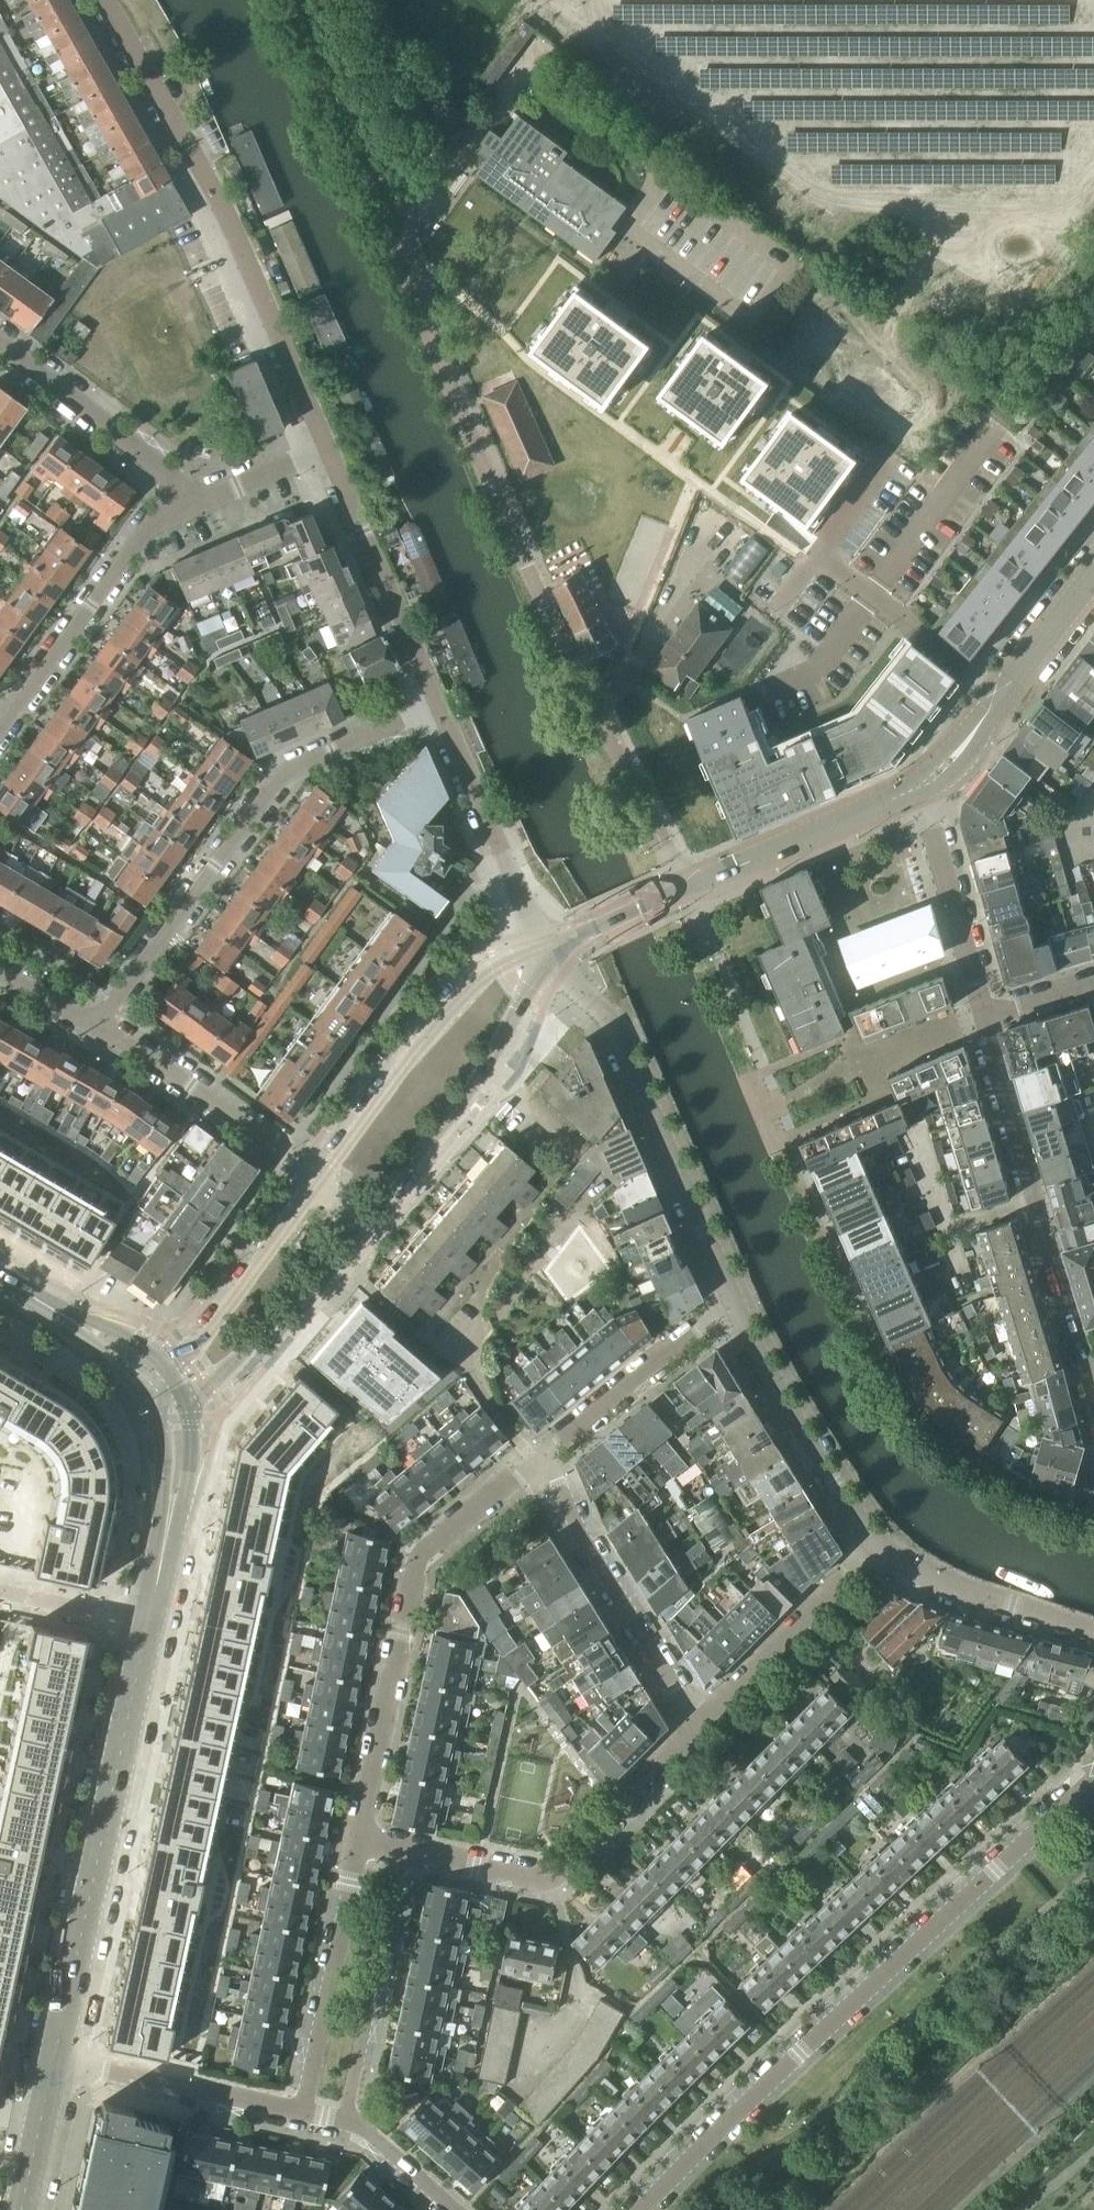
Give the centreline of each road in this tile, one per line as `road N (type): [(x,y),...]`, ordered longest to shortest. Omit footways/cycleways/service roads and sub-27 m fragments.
road 1 (unclassified): [(685,886),(482,462),(311,0)]
road 2 (residential): [(1093,1802),(1077,1794),(643,2209)]
road 3 (residential): [(329,453),(187,145),(103,0)]
road 4 (residential): [(92,1028),(282,775),(441,704)]
road 5 (tertiary): [(54,2058),(150,1622)]
road 6 (residential): [(360,1838),(416,1562),(536,1463)]
road 7 (residential): [(736,1303),(617,1031),(542,953)]
road 8 (residential): [(1093,1406),(981,1017)]
road 9 (residential): [(406,1849),(551,1879),(621,1826),(713,1733)]
road 10 (tertiary): [(358,1222),(502,1045),(542,953)]
road 11 (tertiary): [(542,953),(472,986),(317,1182)]
road 12 (residential): [(713,1733),(584,1539),(559,1485),(536,1463)]
road 13 (residential): [(891,1563),(795,1429),(736,1303)]
road 14 (residential): [(180,486),(0,729)]
road 15 (residential): [(360,1838),(302,2110)]
road 16 (residential): [(345,2120),(406,1849)]
road 17 (residential): [(441,704),(329,453)]
road 18 (residential): [(317,1182),(191,1085),(92,1028)]
road 19 (tertiary): [(921,787),(979,730),(1093,576)]
road 20 (residential): [(542,953),(441,704)]
road 21 (residential): [(536,1463),(736,1303)]
road 22 (tertiary): [(685,886),(921,787)]
road 23 (residential): [(302,2110),(54,2058)]
road 24 (tertiary): [(182,1393),(208,1388),(237,1362),(358,1222)]
road 25 (residential): [(713,1733),(891,1563)]
road 26 (tertiary): [(317,1182),(172,1375)]
road 27 (residential): [(981,1017),(921,787)]
road 28 (residential): [(536,1463),(466,1357),(503,1259)]
road 29 (residential): [(180,486),(0,347)]
road 30 (residential): [(891,1563),(1093,1630)]
road 31 (residential): [(180,486),(223,495),(329,453)]
road 32 (tertiary): [(542,953),(685,886)]
road 33 (tertiary): [(21,2209),(54,2058)]
road 34 (residential): [(150,1622),(0,1590)]
road 35 (residential): [(452,2209),(345,2120)]
road 36 (tertiary): [(168,1525),(184,1502),(192,1467),(182,1393)]
road 37 (tertiary): [(172,1375),(145,1345),(56,1311)]
road 38 (tertiary): [(56,1311),(151,1399)]
road 39 (tertiary): [(151,1399),(168,1525)]

